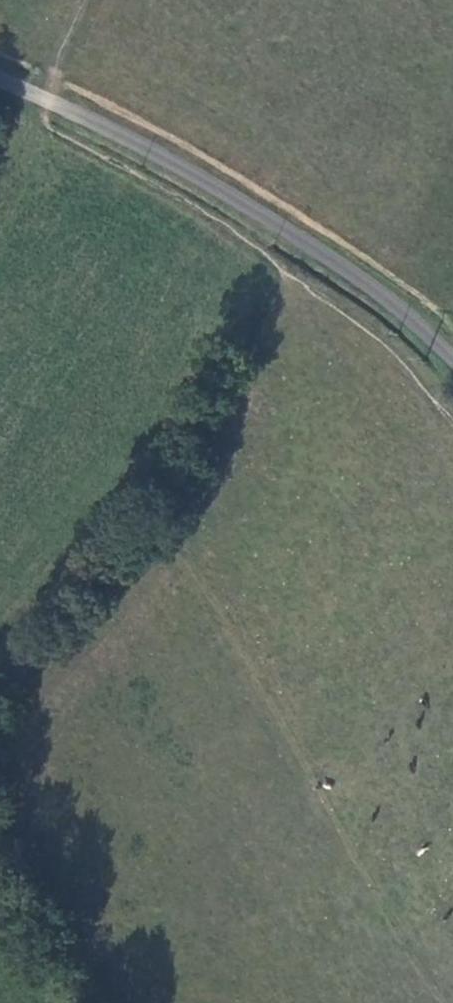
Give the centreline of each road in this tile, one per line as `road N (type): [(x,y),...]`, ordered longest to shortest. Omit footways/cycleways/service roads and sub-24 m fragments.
road 1 (unclassified): [(0,87),(302,239),(452,358)]

